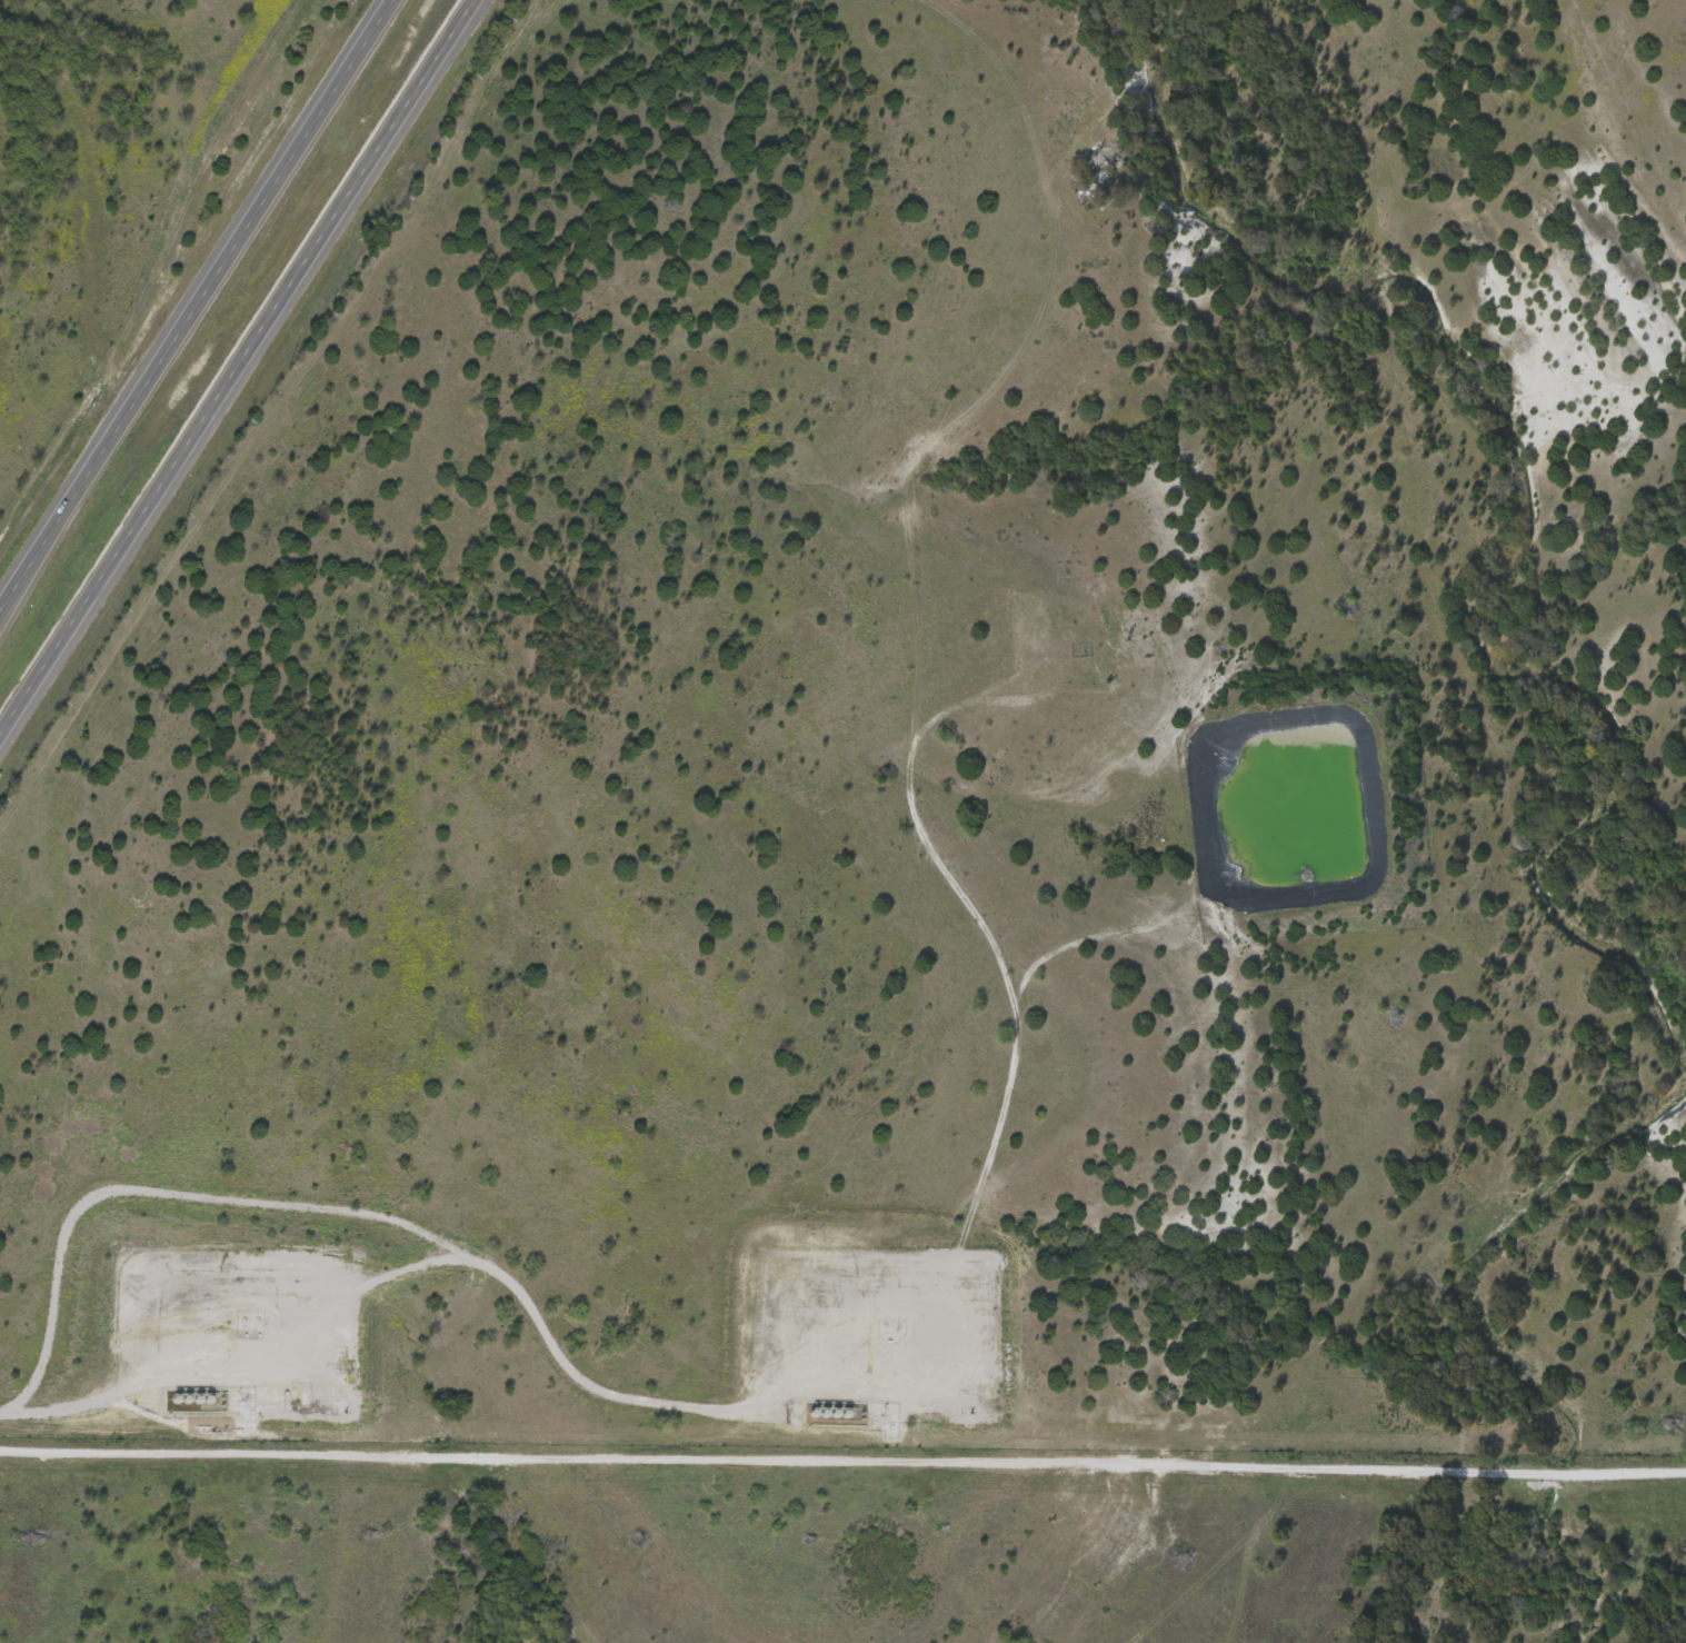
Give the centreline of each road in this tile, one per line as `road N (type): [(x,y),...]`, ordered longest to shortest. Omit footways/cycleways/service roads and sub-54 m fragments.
road 1 (trunk): [(0,733),(473,0)]
road 2 (trunk): [(390,0),(0,604)]

